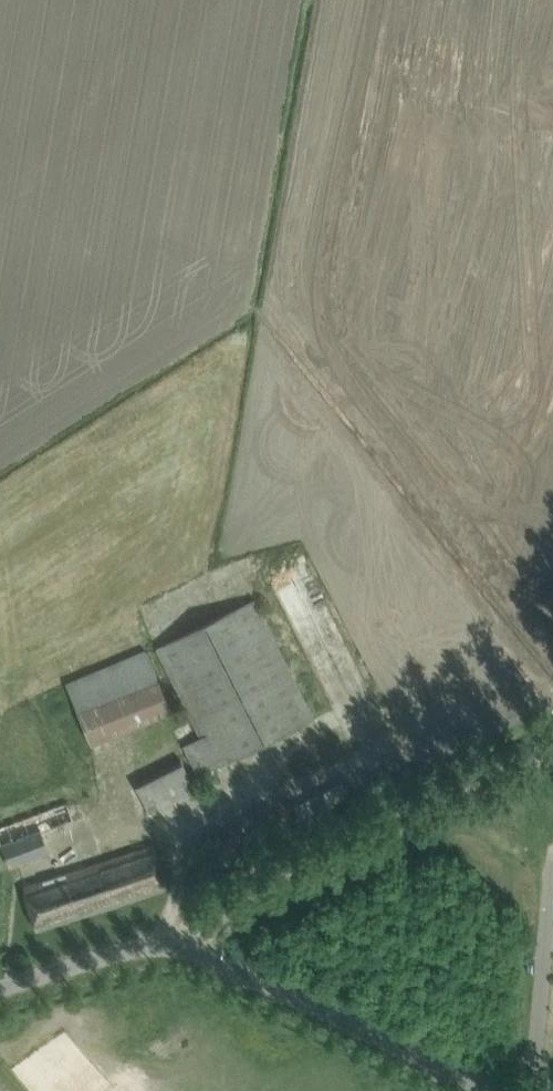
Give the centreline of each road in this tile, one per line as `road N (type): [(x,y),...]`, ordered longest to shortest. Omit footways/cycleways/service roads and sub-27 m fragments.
road 1 (unclassified): [(170,945),(203,920),(552,749)]
road 2 (unclassified): [(492,1090),(170,945)]
road 3 (unclassified): [(0,991),(127,949),(170,945)]

